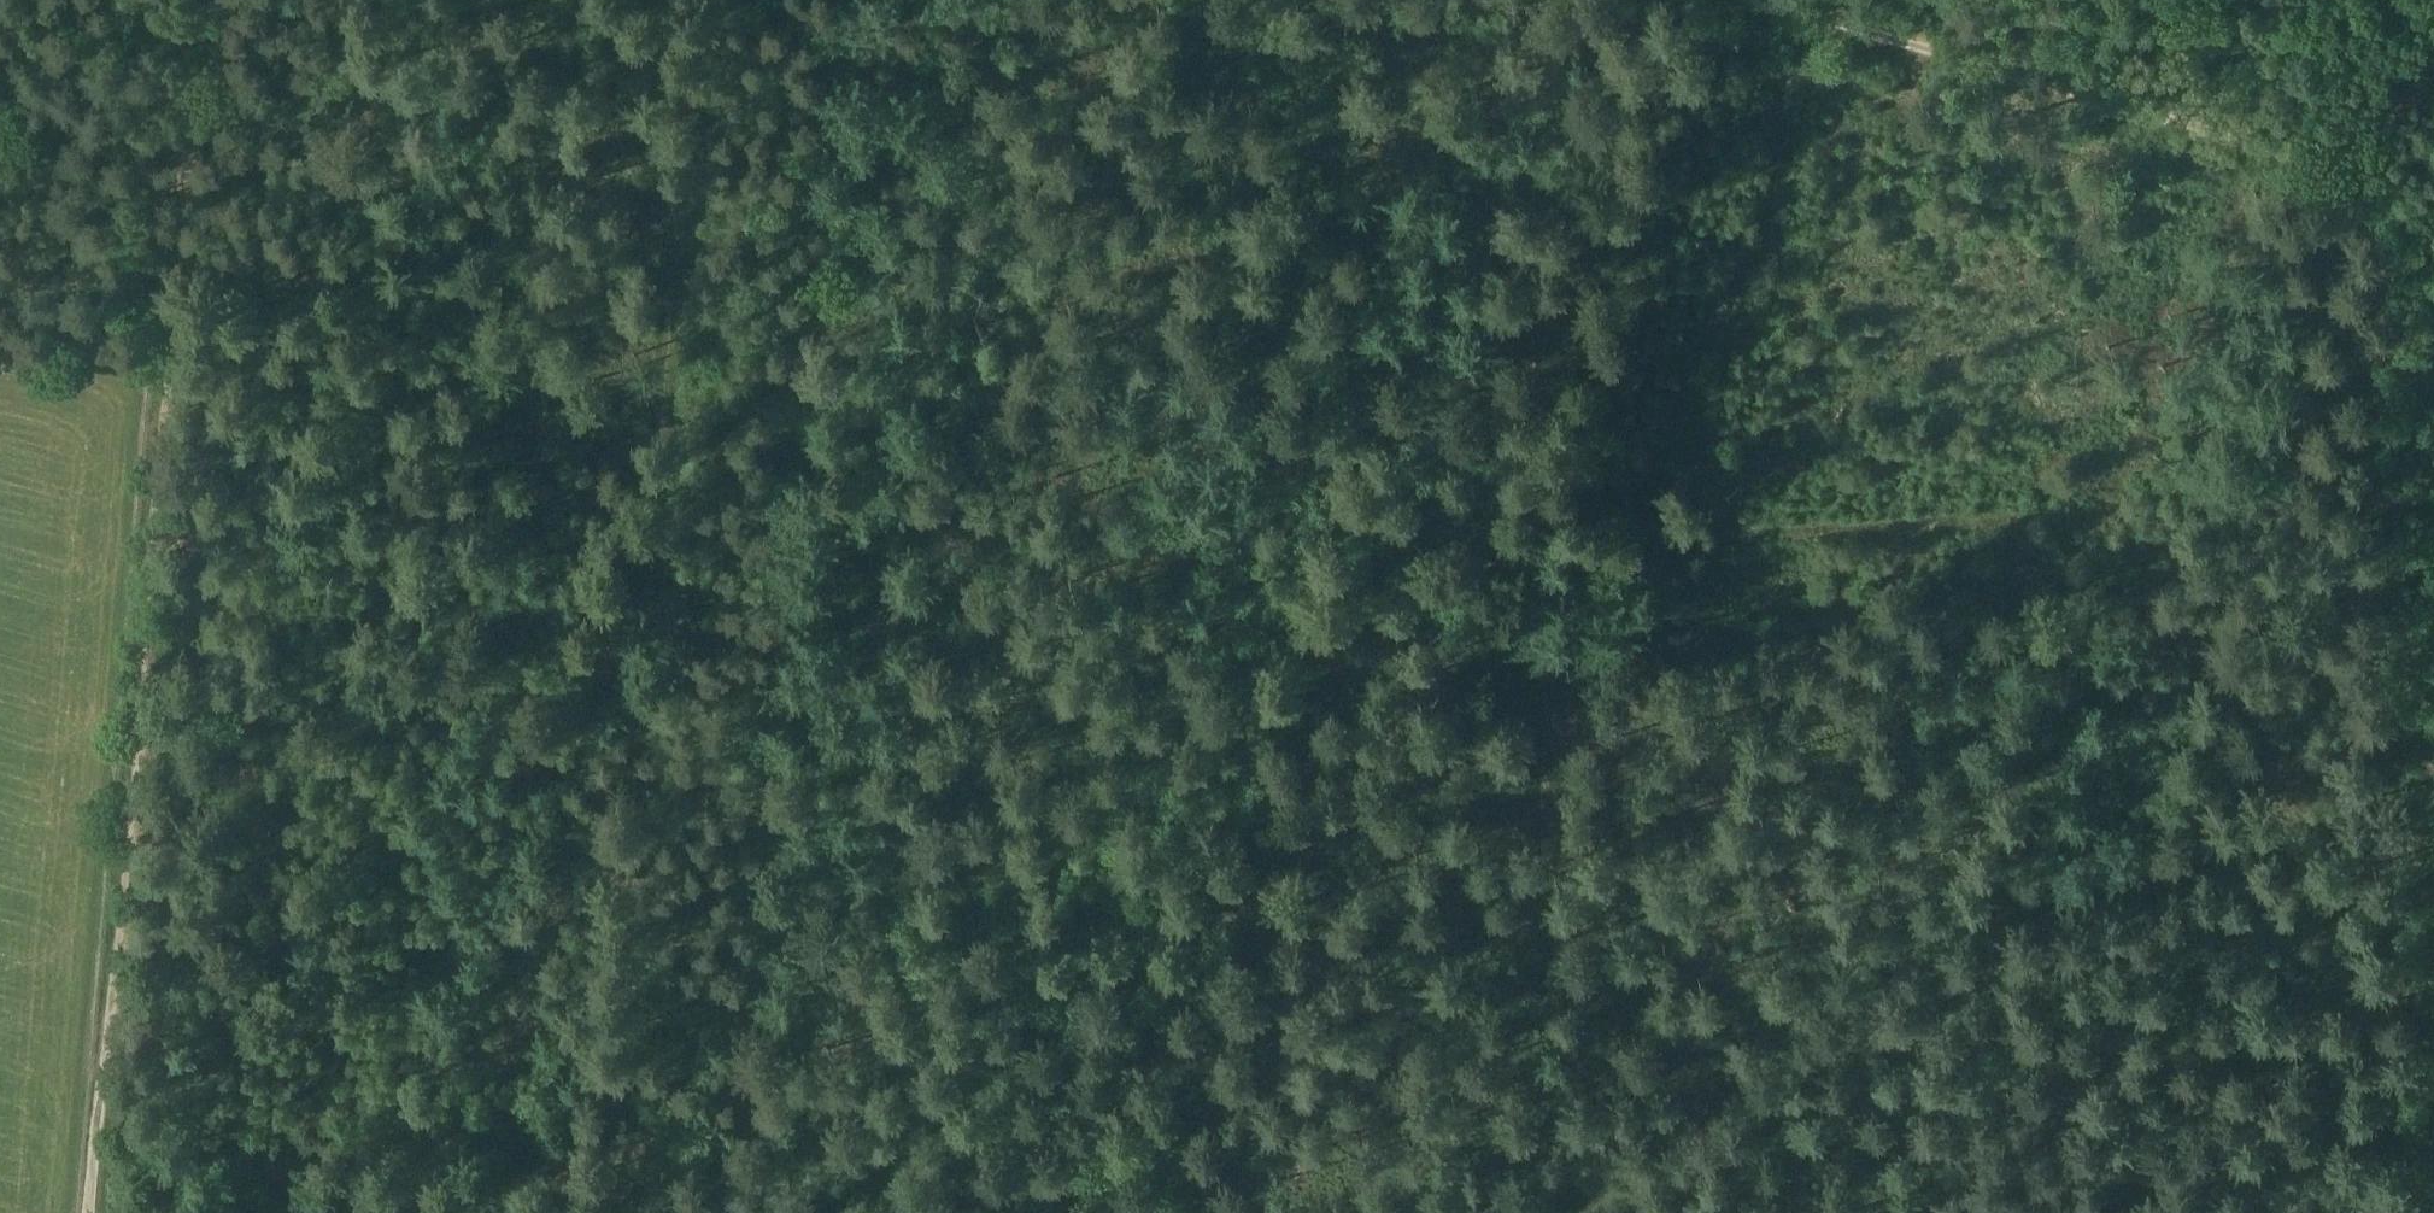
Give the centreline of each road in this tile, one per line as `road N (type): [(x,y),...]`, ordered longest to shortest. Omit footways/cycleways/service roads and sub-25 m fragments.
road 1 (track): [(199,0),(125,905),(87,1212)]
road 2 (track): [(603,1212),(701,0)]
road 3 (track): [(2400,1212),(2399,897),(2370,607),(2350,543),(2367,445),(2376,271),(2342,169),(2360,124),(2433,69)]
road 4 (track): [(2433,191),(1763,0)]

